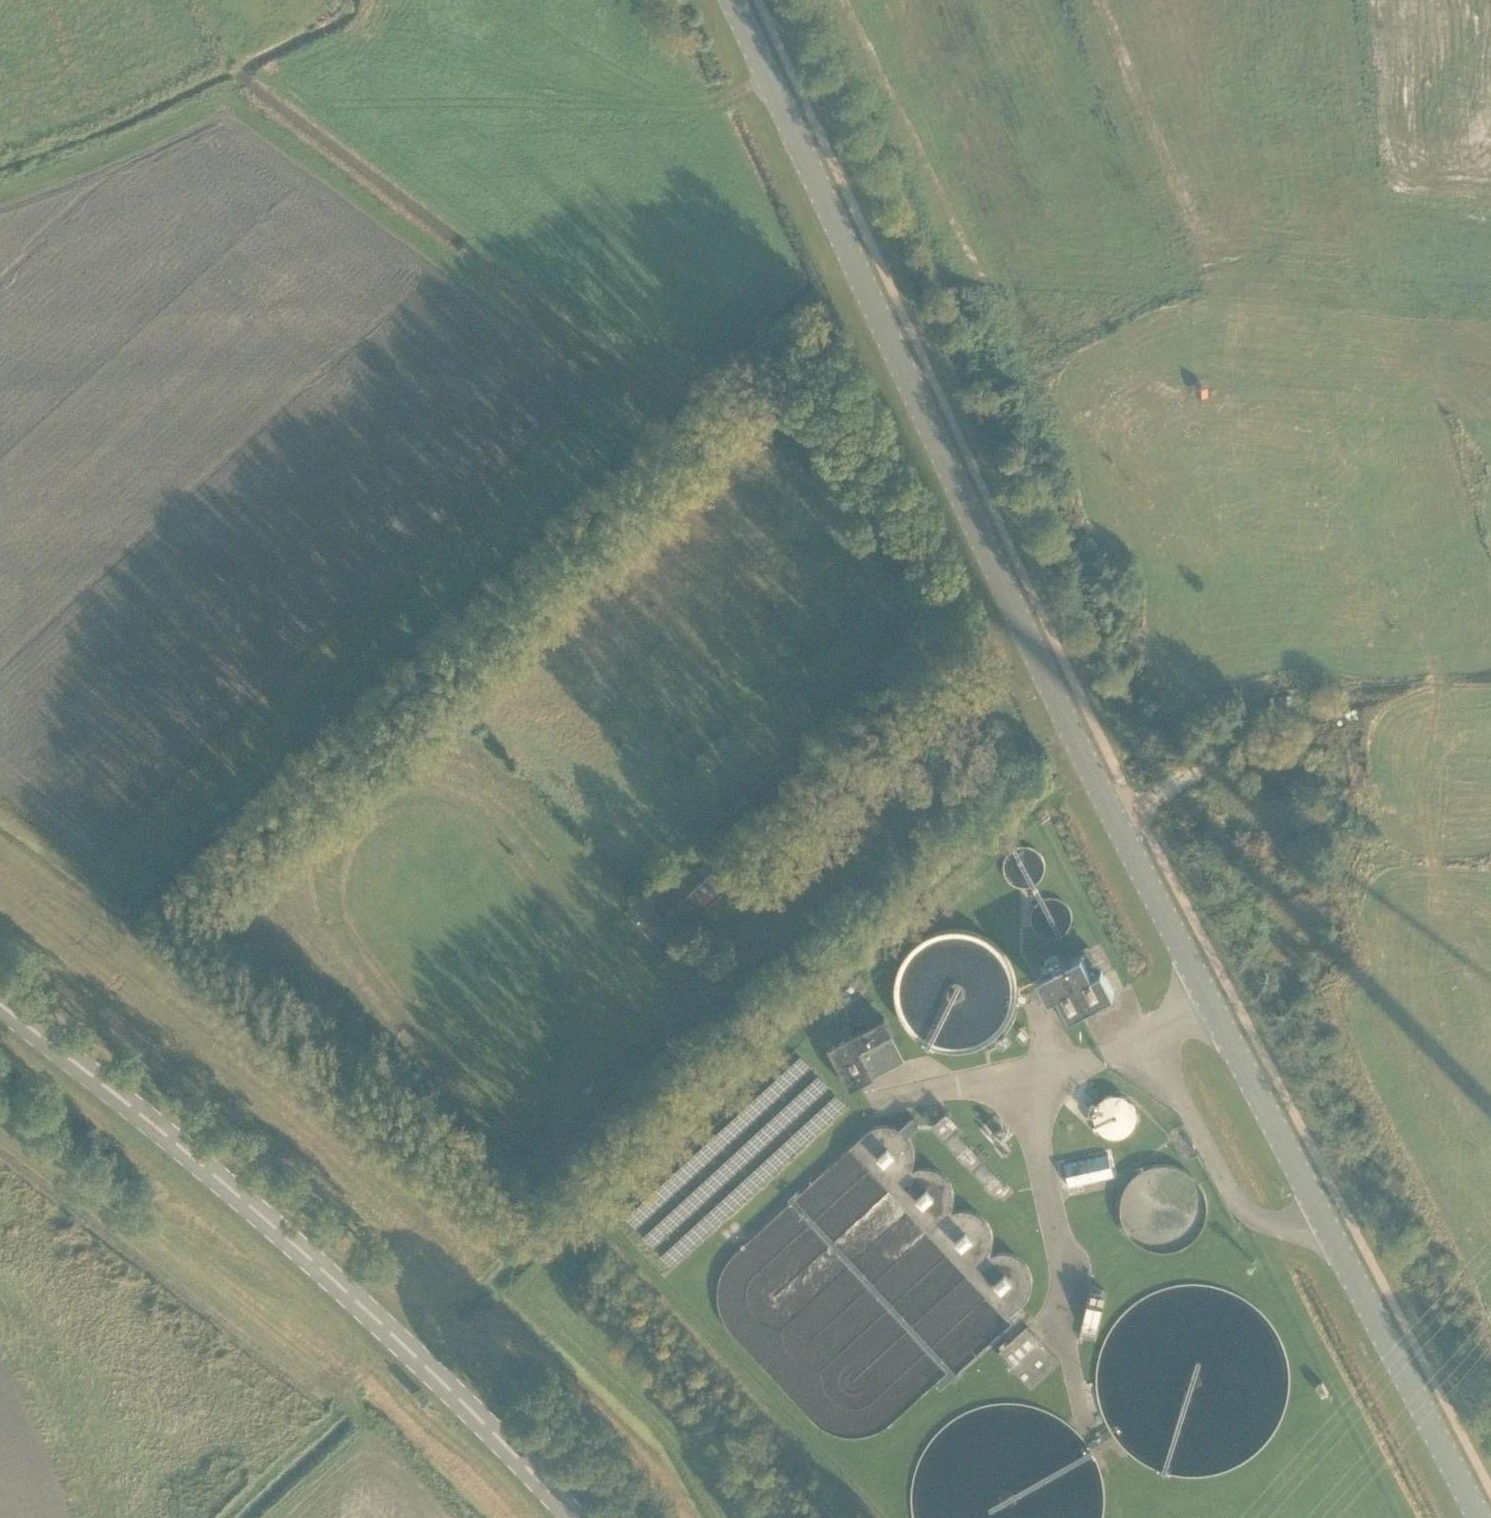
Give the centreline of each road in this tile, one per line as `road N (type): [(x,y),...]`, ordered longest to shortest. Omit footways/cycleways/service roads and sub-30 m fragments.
road 1 (unclassified): [(1480,1517),(1113,812),(733,0)]
road 2 (secondary): [(573,1517),(431,1370),(218,1177),(0,1005)]

